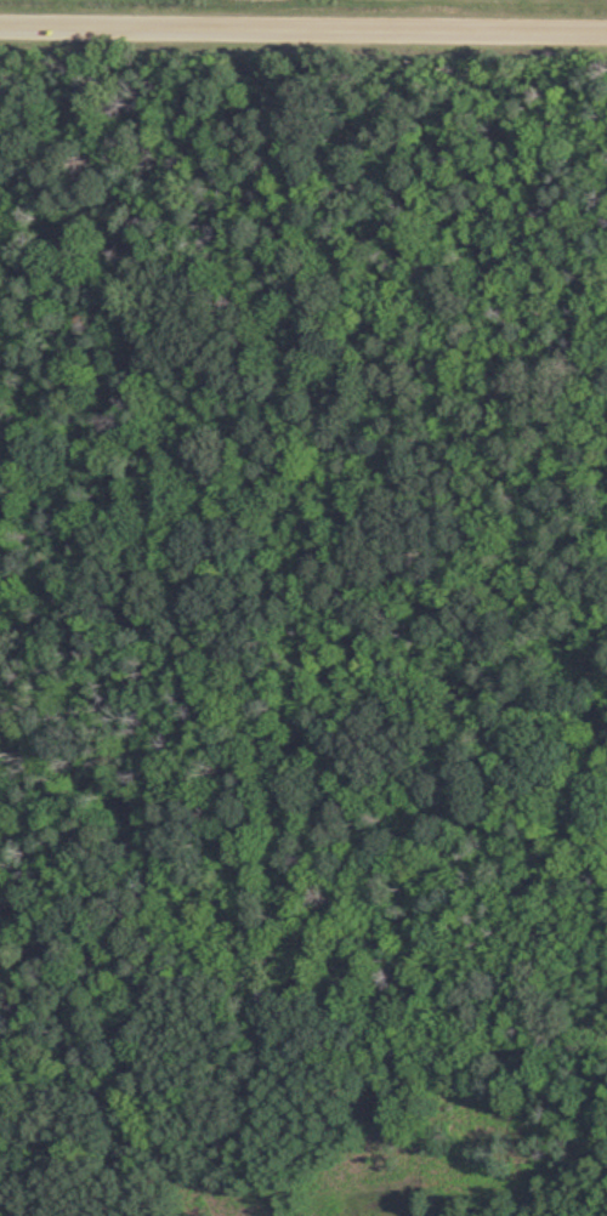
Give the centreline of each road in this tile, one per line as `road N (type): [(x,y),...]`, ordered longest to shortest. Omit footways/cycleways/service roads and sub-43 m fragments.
road 1 (residential): [(606,34),(0,26)]

